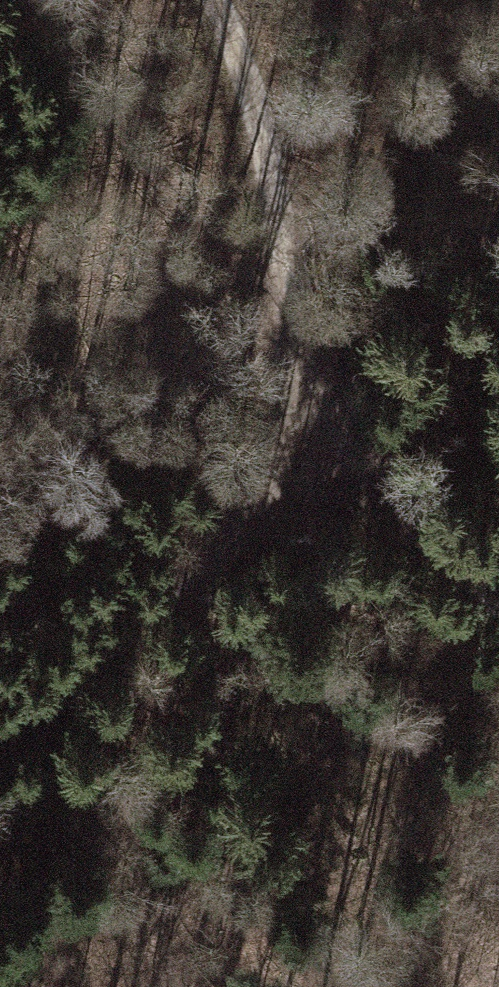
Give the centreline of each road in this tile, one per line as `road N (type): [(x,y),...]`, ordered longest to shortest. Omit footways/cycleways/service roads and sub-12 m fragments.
road 1 (track): [(301,356),(296,416),(269,489),(0,728)]
road 2 (track): [(301,356),(284,232),(217,0)]
road 3 (track): [(498,610),(370,476),(301,356)]

